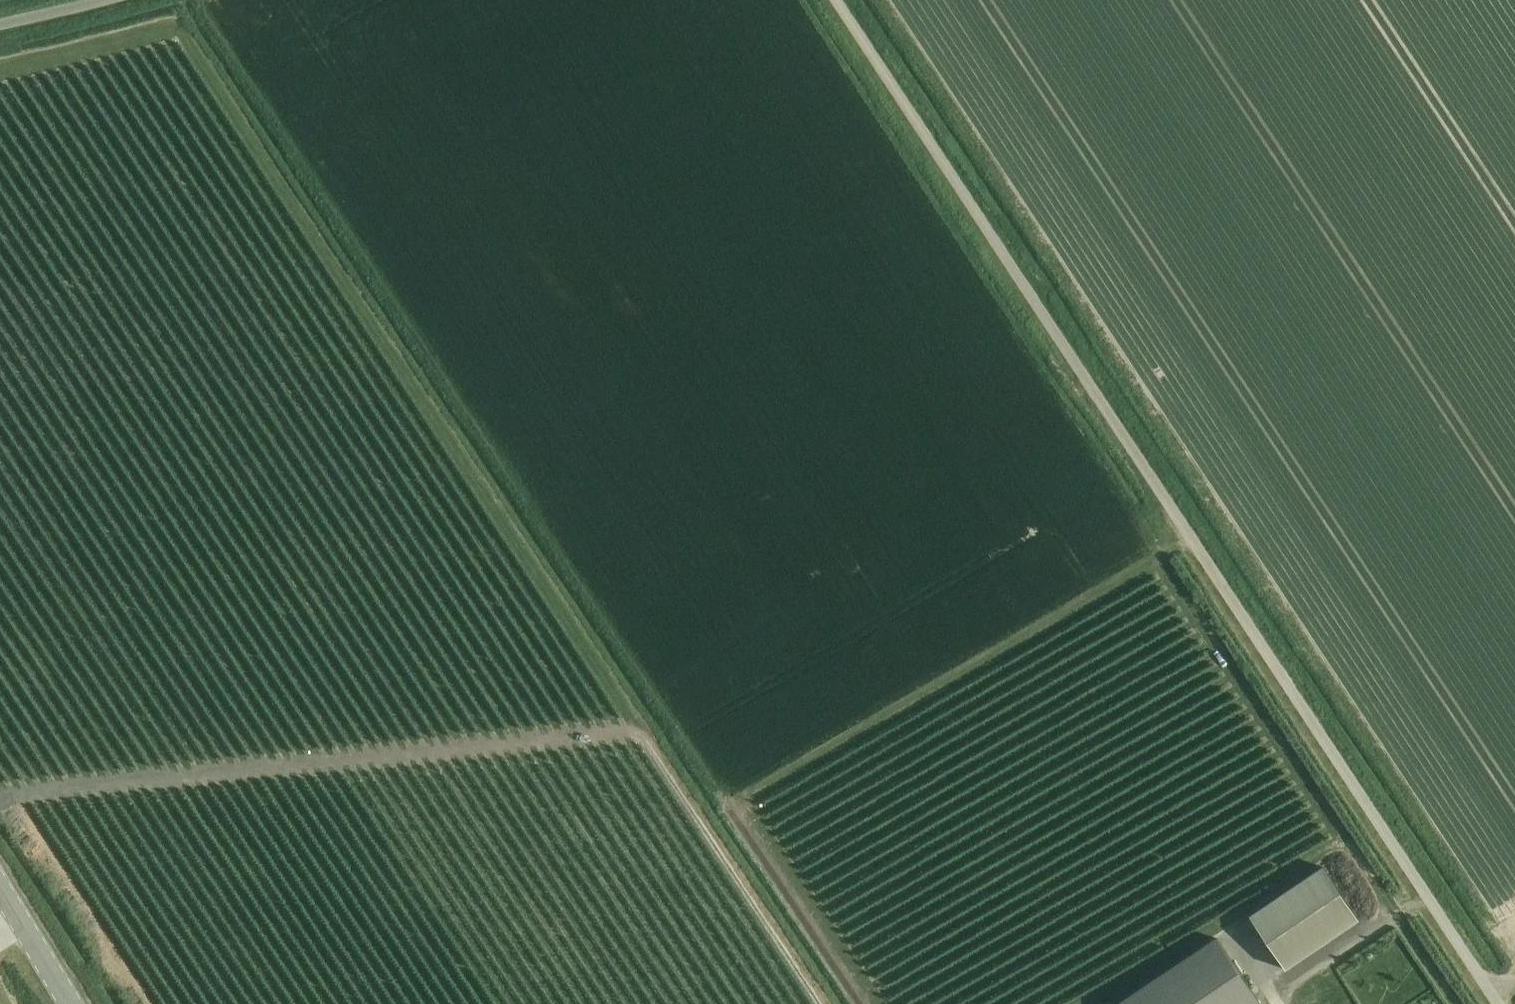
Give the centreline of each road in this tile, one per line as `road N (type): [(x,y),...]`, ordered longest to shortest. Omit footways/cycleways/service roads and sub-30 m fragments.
road 1 (unclassified): [(1498,1003),(837,0)]
road 2 (tertiary): [(72,1003),(0,884)]

